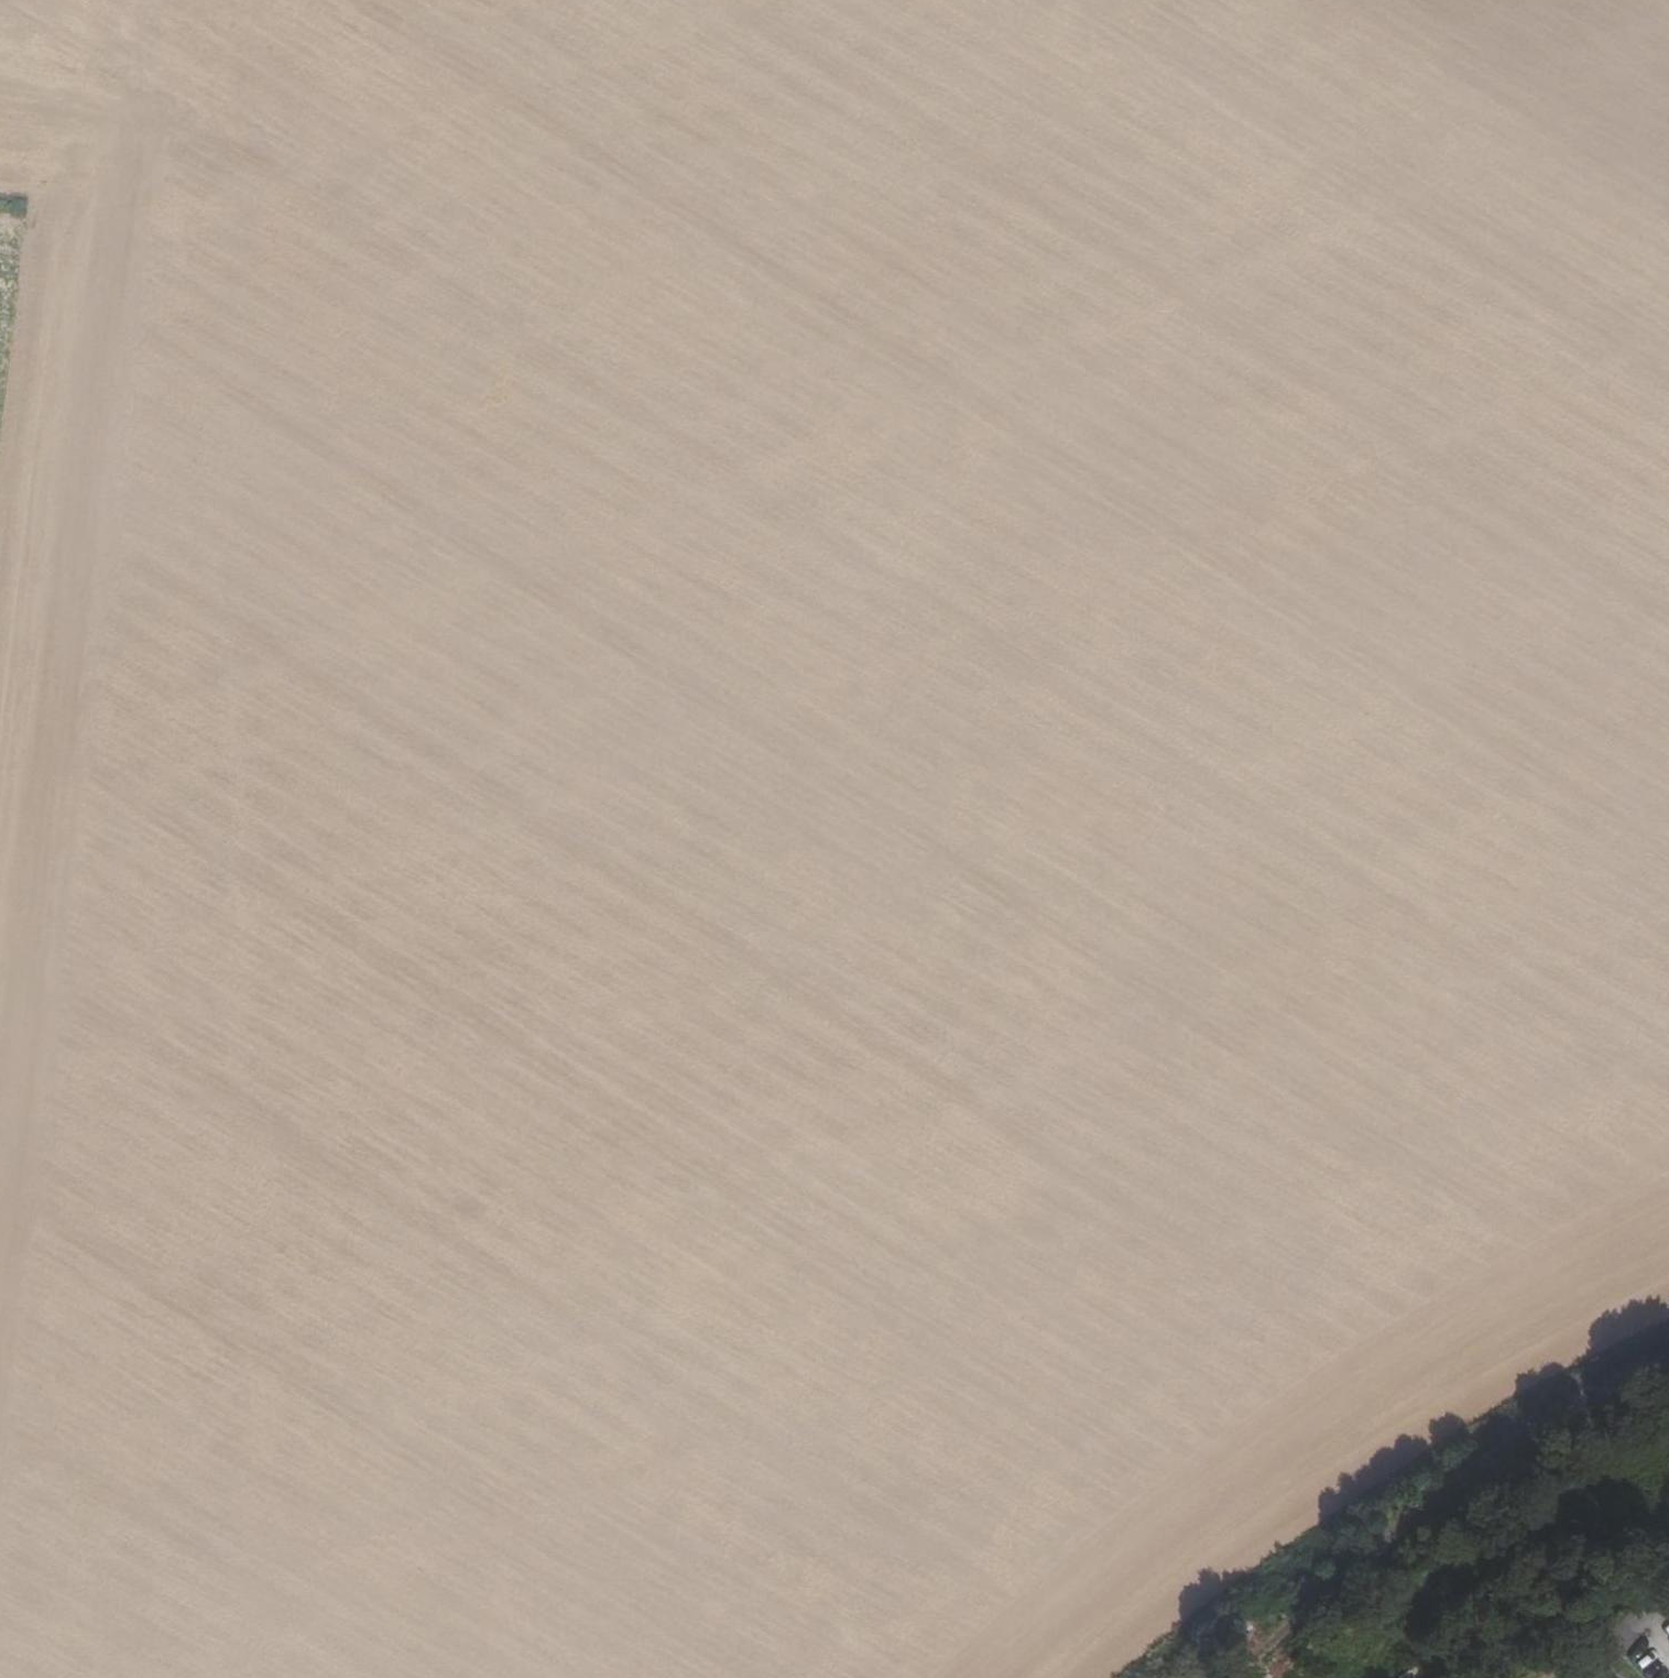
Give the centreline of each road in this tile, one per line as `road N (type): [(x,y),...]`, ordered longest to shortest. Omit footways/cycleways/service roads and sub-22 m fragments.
road 1 (track): [(1228,1677),(1389,1537),(1479,1476),(1668,1371)]

